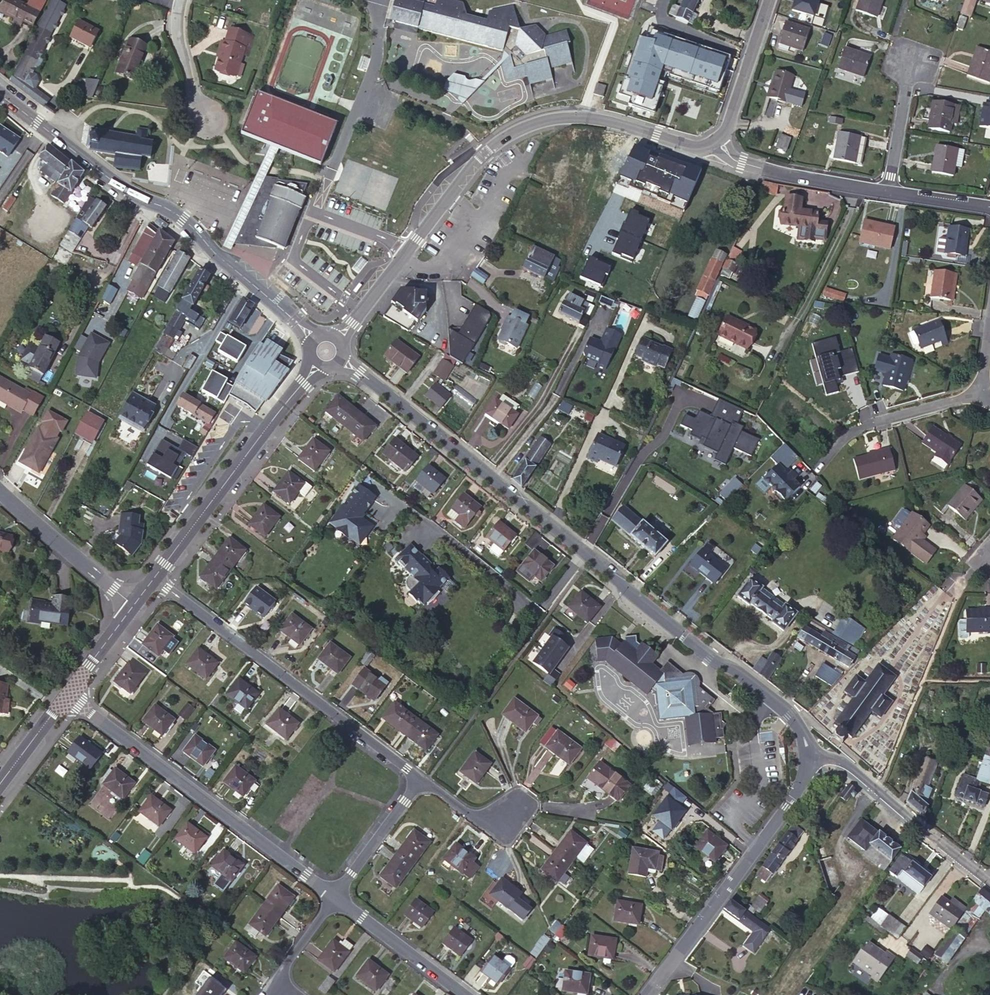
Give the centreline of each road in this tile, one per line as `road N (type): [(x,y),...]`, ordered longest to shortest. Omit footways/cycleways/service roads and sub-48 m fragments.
road 1 (residential): [(809,757),(790,714),(341,361)]
road 2 (residential): [(338,340),(484,153),(511,133),(546,119),(584,117),(691,147),(718,140)]
road 3 (residential): [(316,339),(182,218),(117,185),(0,93)]
road 4 (residential): [(66,695),(335,896)]
road 5 (residential): [(153,580),(420,777)]
road 6 (residential): [(648,994),(795,797),(809,757)]
road 7 (residential): [(153,580),(317,365)]
road 8 (residential): [(809,757),(847,770),(989,884)]
road 9 (residential): [(817,471),(857,428),(981,392)]
road 10 (residential): [(718,140),(733,159),(776,173),(887,192)]
road 11 (residential): [(132,606),(0,493)]
road 12 (residential): [(335,896),(464,994)]
road 13 (residential): [(718,140),(770,0)]
road 14 (residential): [(420,777),(335,896)]
road 15 (residential): [(887,192),(907,60)]
road 16 (residential): [(205,120),(178,39),(180,0)]

